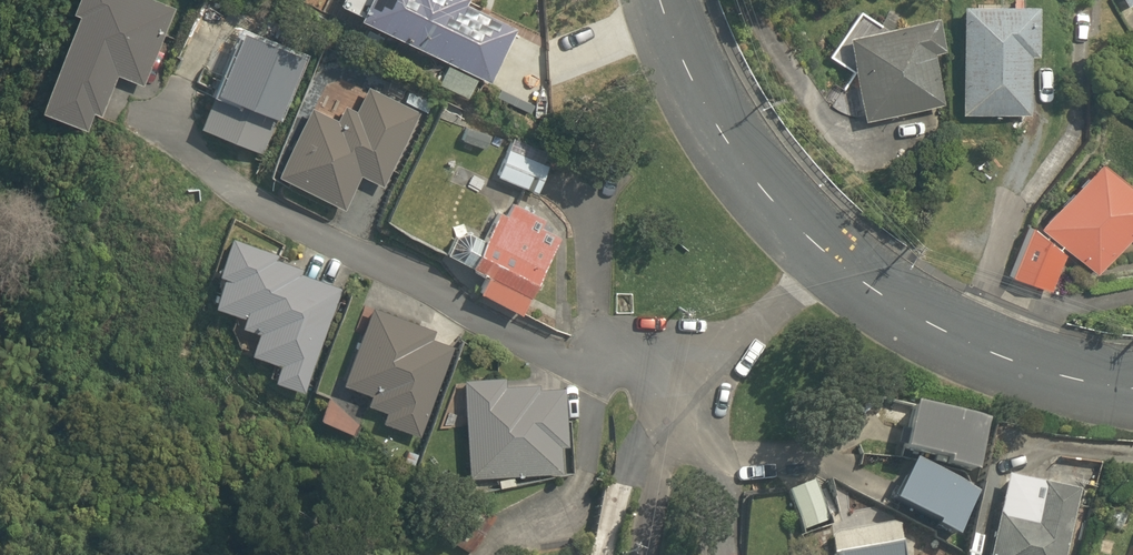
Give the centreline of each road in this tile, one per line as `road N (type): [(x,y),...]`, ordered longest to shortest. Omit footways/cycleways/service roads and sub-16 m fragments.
road 1 (residential): [(822,251),(726,353),(691,376),(618,371),(501,333),(309,233),(236,192),(154,121)]
road 2 (tertiary): [(822,251),(880,294),(1006,358),(1132,388)]
road 3 (tertiary): [(660,0),(743,168),(822,251)]

